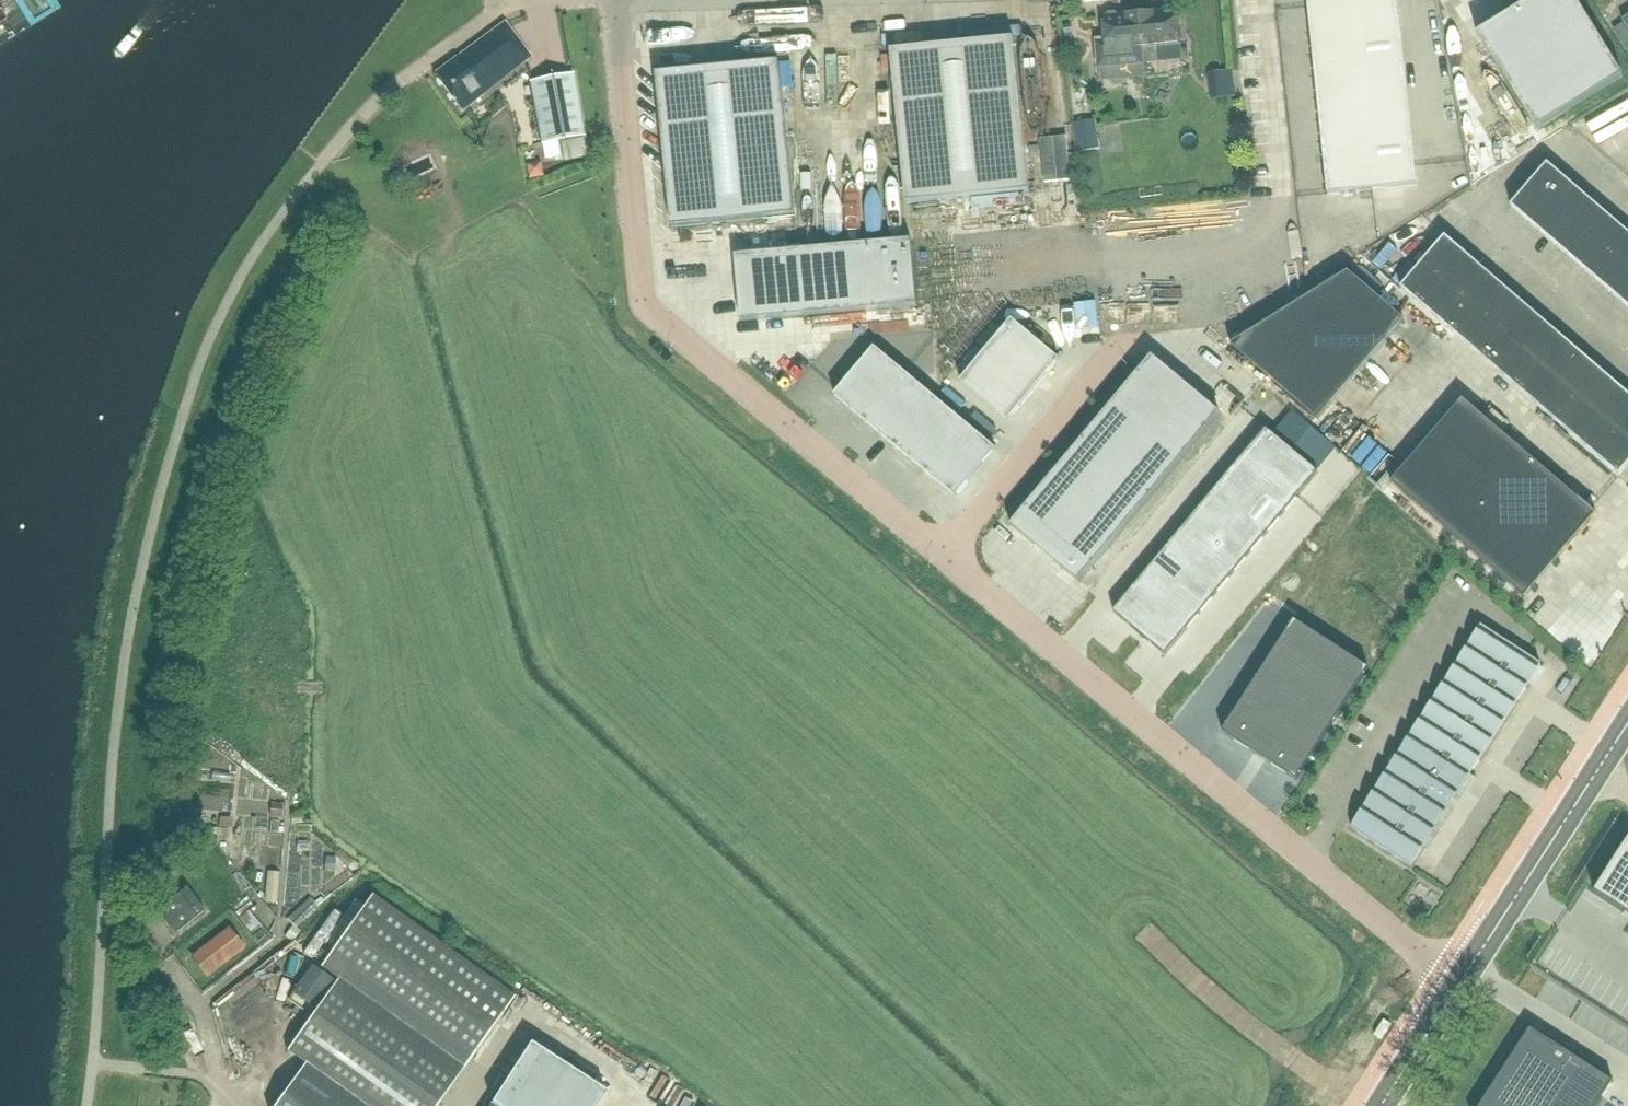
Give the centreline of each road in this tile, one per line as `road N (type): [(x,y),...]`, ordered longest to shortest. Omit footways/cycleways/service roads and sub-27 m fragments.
road 1 (unclassified): [(944,557),(645,305),(612,0)]
road 2 (unclassified): [(1463,982),(944,557)]
road 3 (unclassified): [(1463,982),(1627,725)]
road 4 (unclassified): [(944,557),(1129,336)]
road 5 (unclassified): [(1382,1105),(1463,982)]

